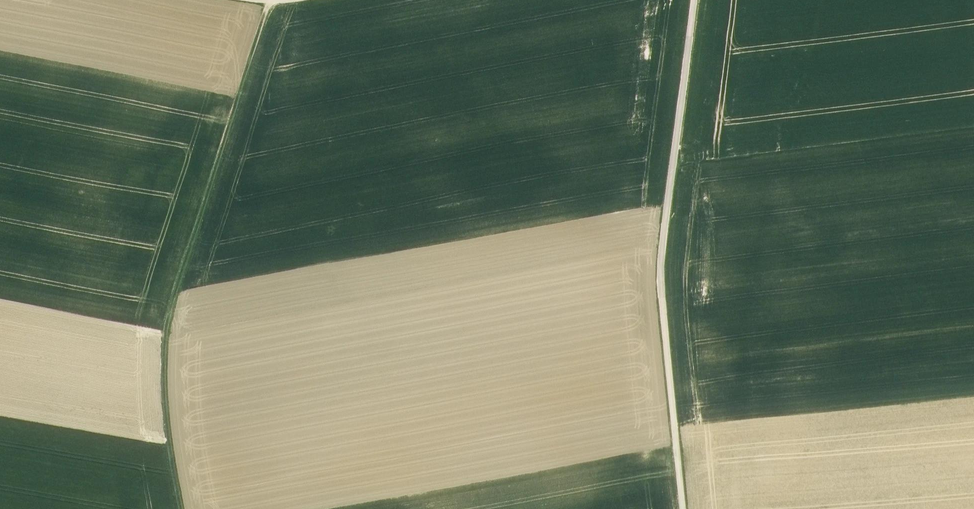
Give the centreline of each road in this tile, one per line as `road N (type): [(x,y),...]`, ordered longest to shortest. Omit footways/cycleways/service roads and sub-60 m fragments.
road 1 (track): [(180,508),(160,343),(270,1)]
road 2 (track): [(683,508),(660,273),(694,0)]

